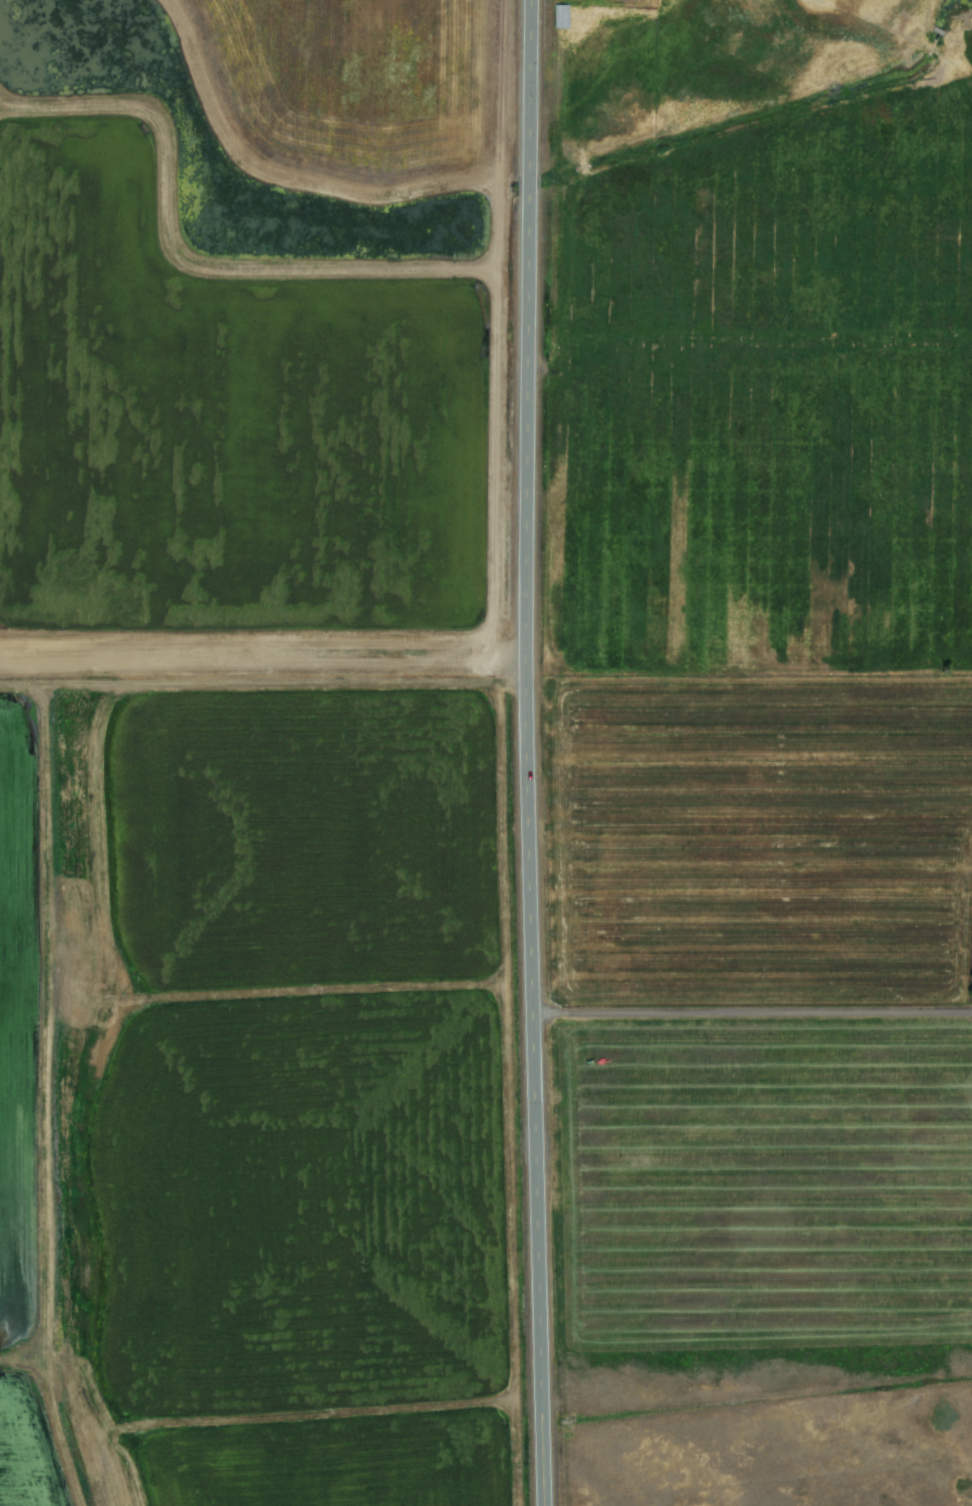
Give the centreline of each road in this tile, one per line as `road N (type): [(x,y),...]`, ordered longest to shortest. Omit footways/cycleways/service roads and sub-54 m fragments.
road 1 (tertiary): [(527,0),(524,600),(541,1505)]

